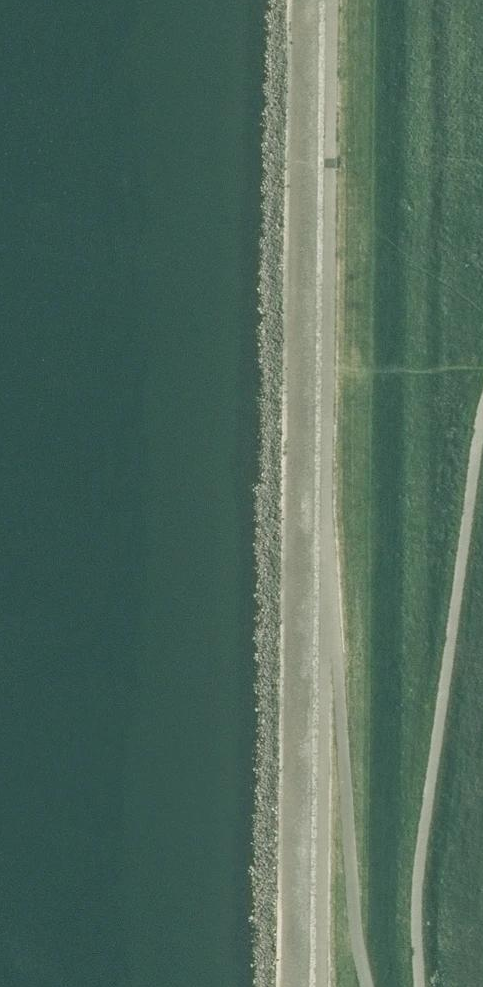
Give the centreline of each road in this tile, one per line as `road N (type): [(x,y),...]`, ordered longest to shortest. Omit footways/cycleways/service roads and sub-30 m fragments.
road 1 (unclassified): [(325,585),(331,0)]
road 2 (unclassified): [(418,986),(418,866),(482,408)]
road 3 (unclassified): [(366,986),(353,926),(325,585)]
road 4 (unclassified): [(321,986),(325,585)]

